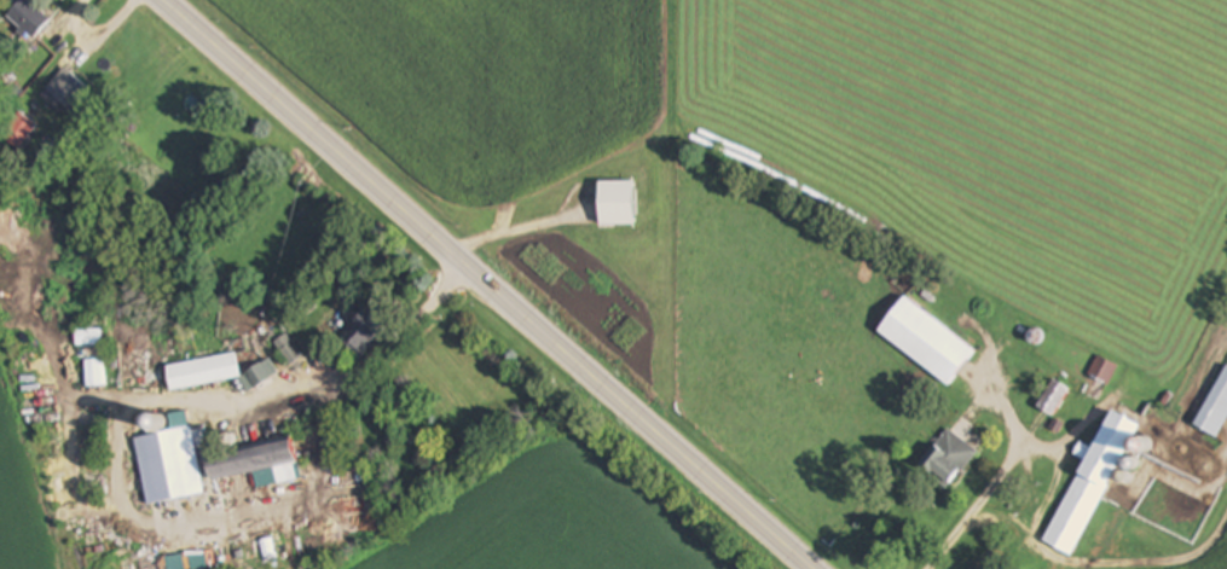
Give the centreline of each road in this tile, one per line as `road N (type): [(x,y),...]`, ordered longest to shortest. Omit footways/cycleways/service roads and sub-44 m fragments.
road 1 (primary): [(798,568),(152,0)]

